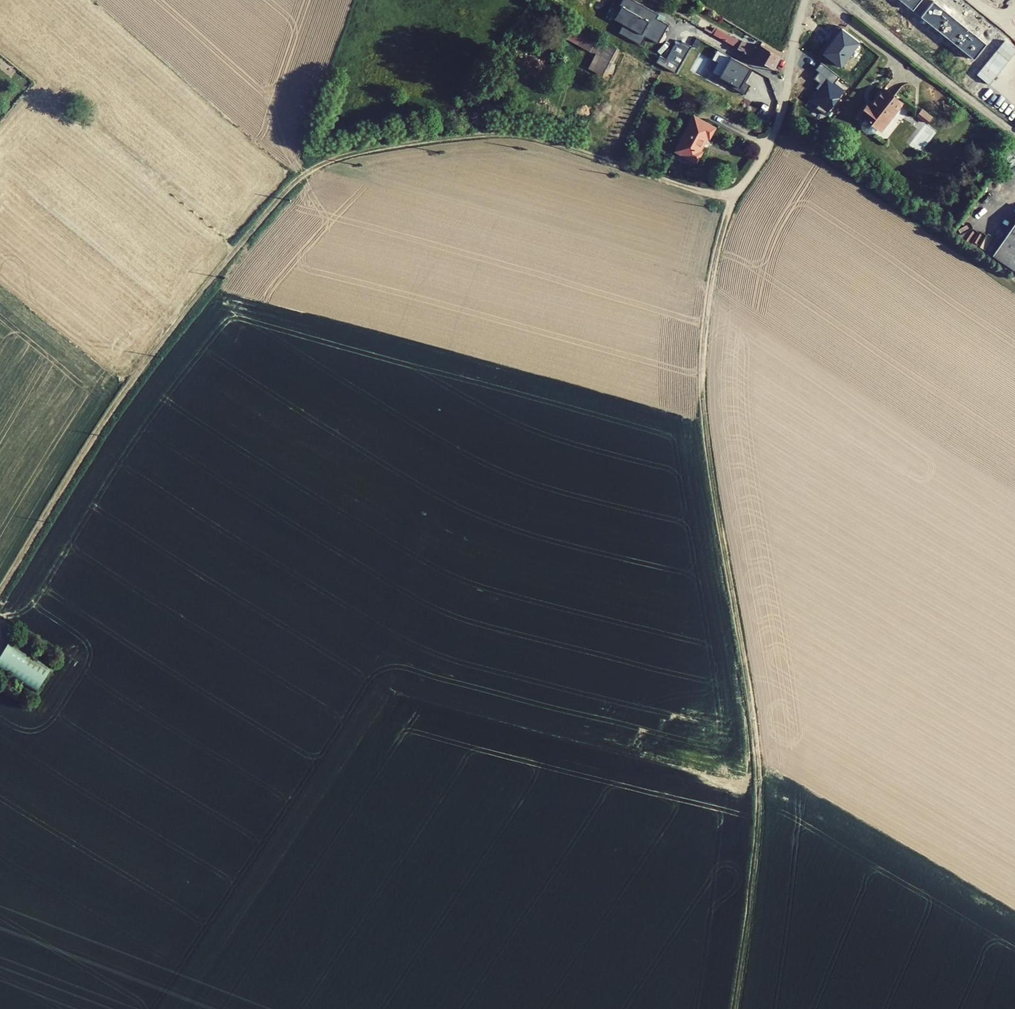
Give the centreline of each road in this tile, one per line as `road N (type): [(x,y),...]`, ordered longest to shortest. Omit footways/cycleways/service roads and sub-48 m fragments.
road 1 (track): [(0,584),(129,387),(308,168),(417,133),(521,124),(630,170),(734,198)]
road 2 (track): [(732,1008),(754,889),(757,734),(701,425),(700,348),(734,198)]
road 3 (track): [(1014,133),(837,0)]
road 4 (residential): [(734,198),(777,127),(806,0)]

